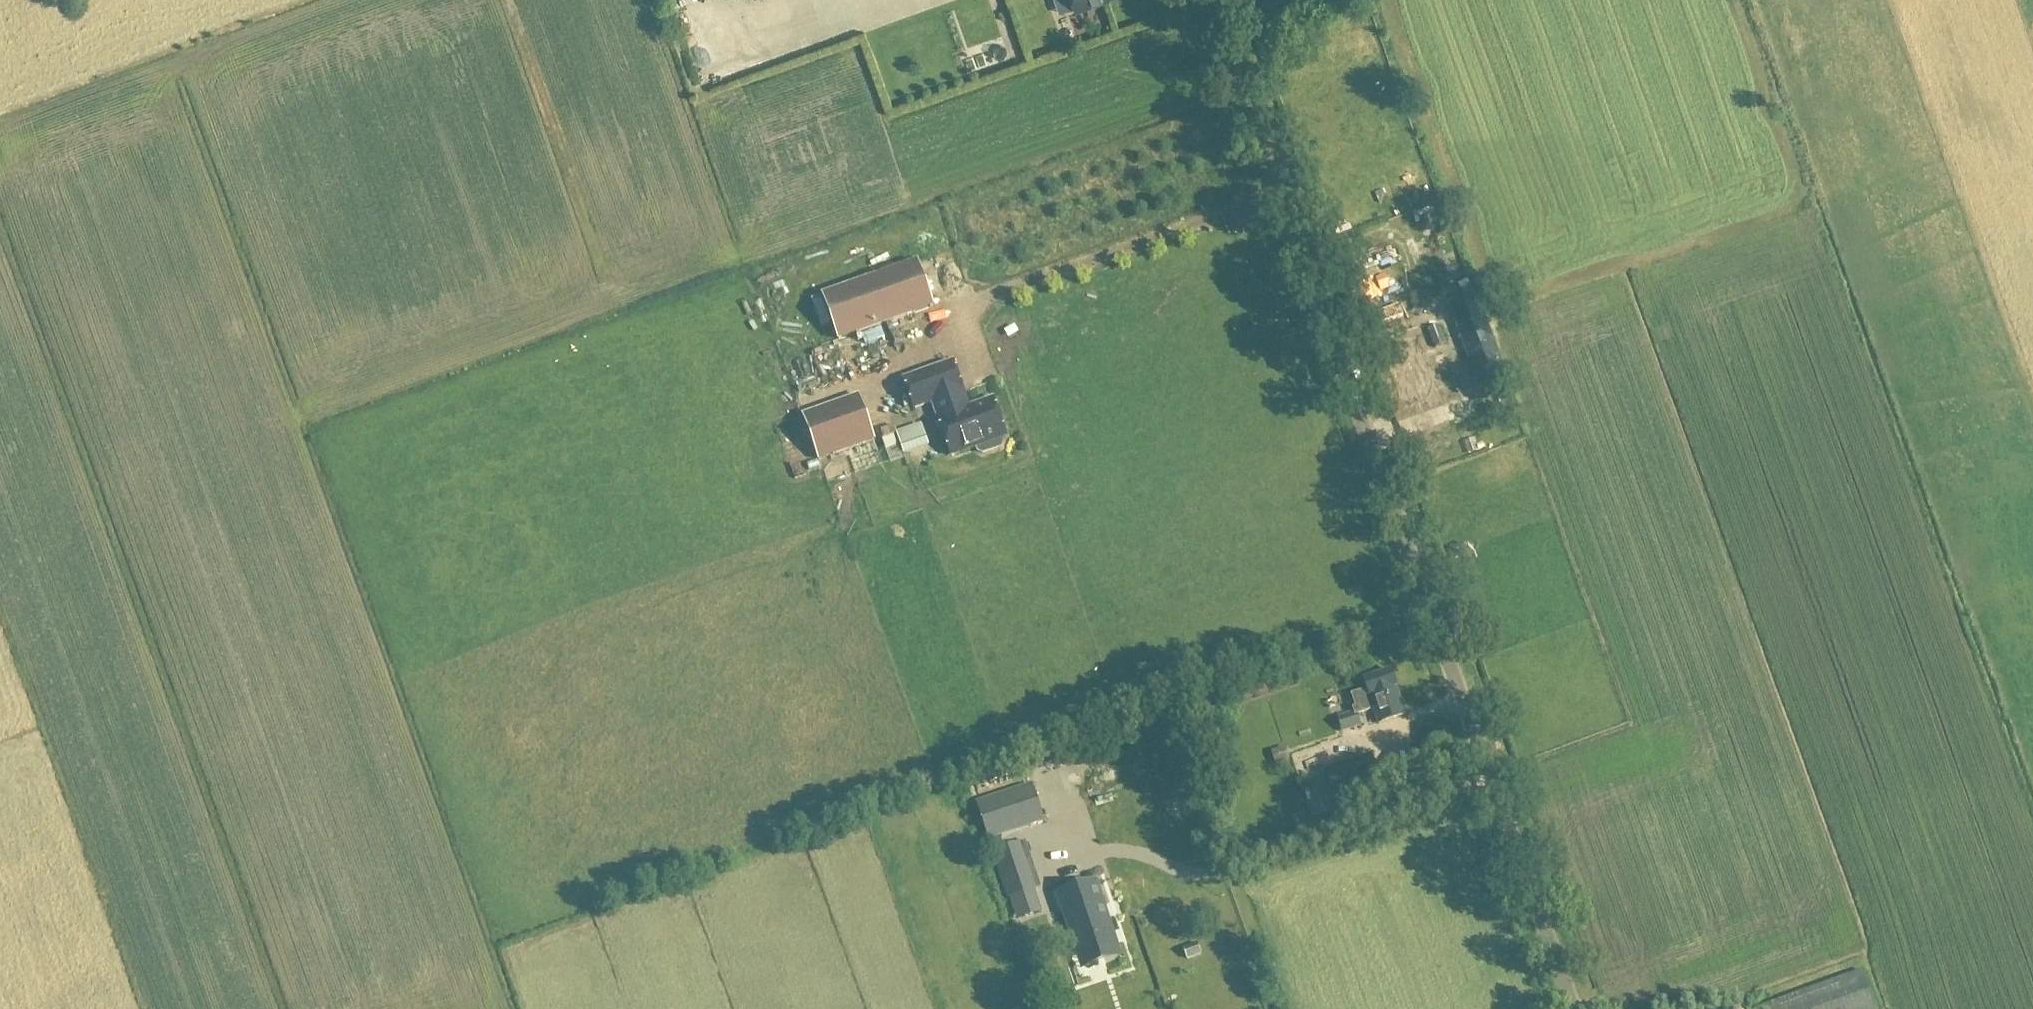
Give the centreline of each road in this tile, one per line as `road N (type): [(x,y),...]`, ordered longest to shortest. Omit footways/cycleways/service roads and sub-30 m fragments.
road 1 (unclassified): [(1572,1008),(1209,0)]

